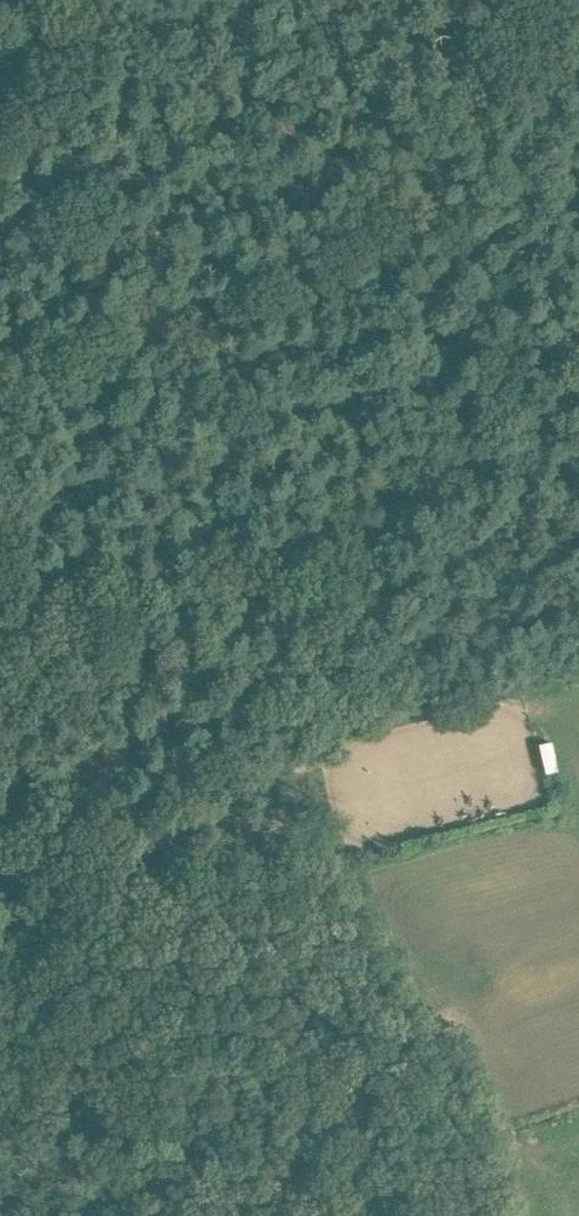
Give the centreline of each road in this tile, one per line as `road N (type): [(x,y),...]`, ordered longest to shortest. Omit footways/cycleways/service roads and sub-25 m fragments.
road 1 (track): [(437,1215),(425,1124),(385,1035),(360,1008),(237,924),(136,832),(83,760),(16,642)]
road 2 (track): [(0,90),(110,0)]

